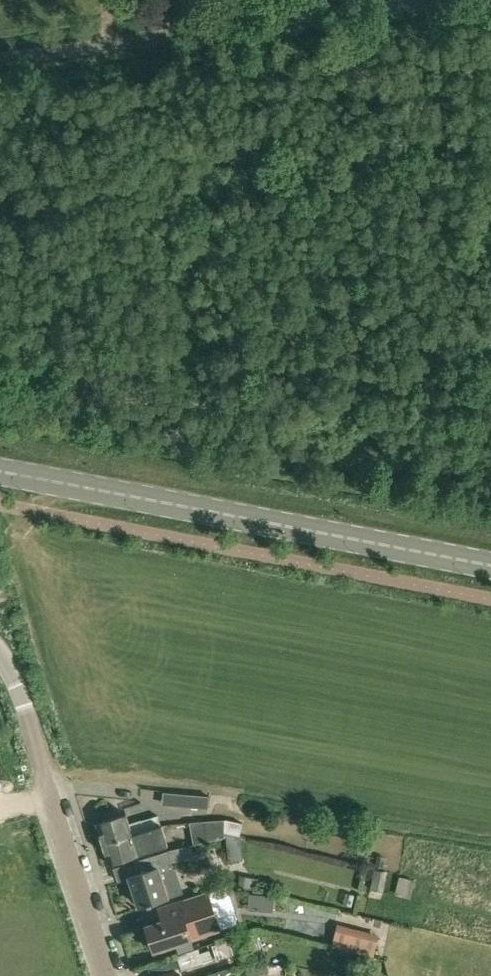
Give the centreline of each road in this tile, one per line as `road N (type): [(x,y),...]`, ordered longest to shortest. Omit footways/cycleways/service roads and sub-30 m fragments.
road 1 (secondary): [(490,568),(0,474)]
road 2 (unclassified): [(0,63),(455,0)]
road 3 (residential): [(108,975),(0,660)]

